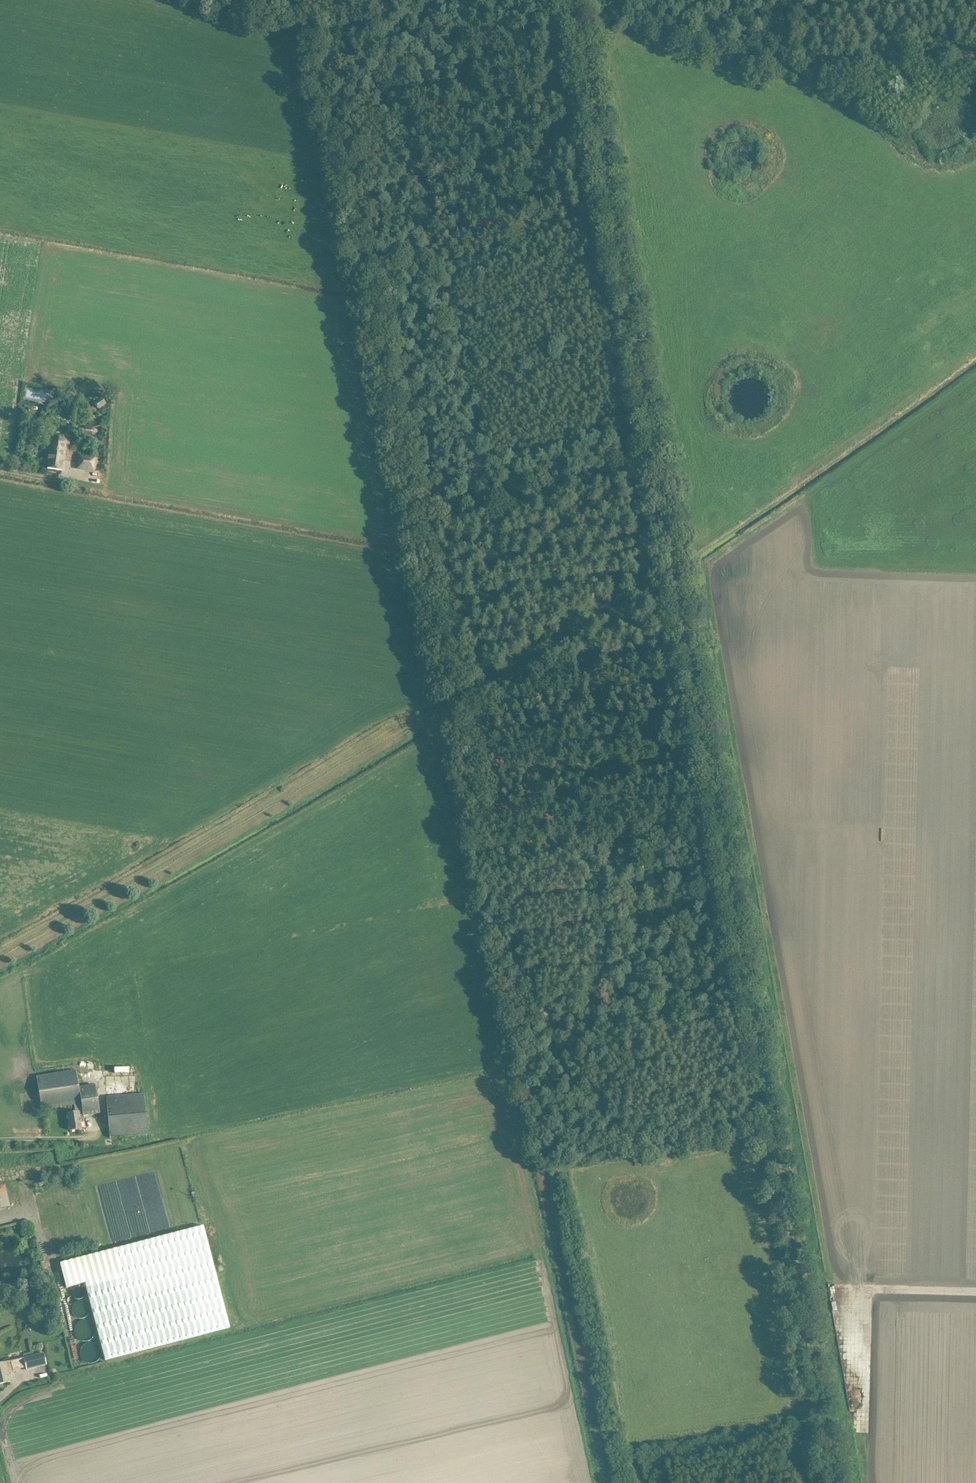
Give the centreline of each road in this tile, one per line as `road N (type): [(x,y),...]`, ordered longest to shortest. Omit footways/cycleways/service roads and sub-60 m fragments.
road 1 (track): [(0,952),(395,729),(446,711),(671,564)]

